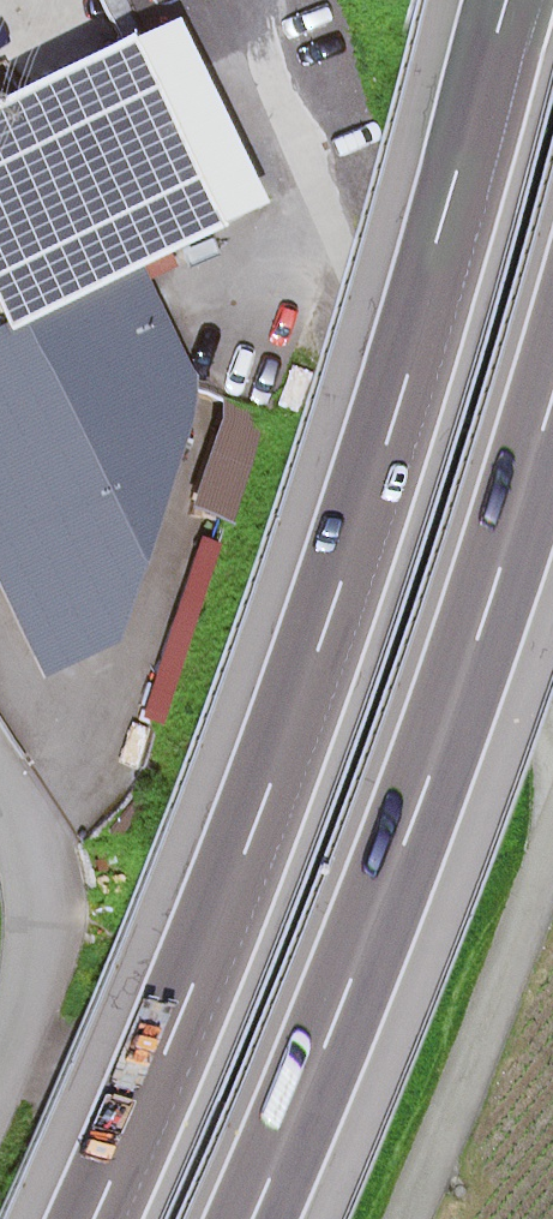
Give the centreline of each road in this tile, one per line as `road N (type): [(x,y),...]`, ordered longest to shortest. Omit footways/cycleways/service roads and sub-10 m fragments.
road 1 (motorway): [(507,0),(435,278),(333,602),(258,815),(92,1218)]
road 2 (motorway): [(255,1218),(416,817),(552,404)]
road 3 (track): [(250,0),(254,28),(552,743)]
road 4 (unclassified): [(404,1218),(552,843)]

